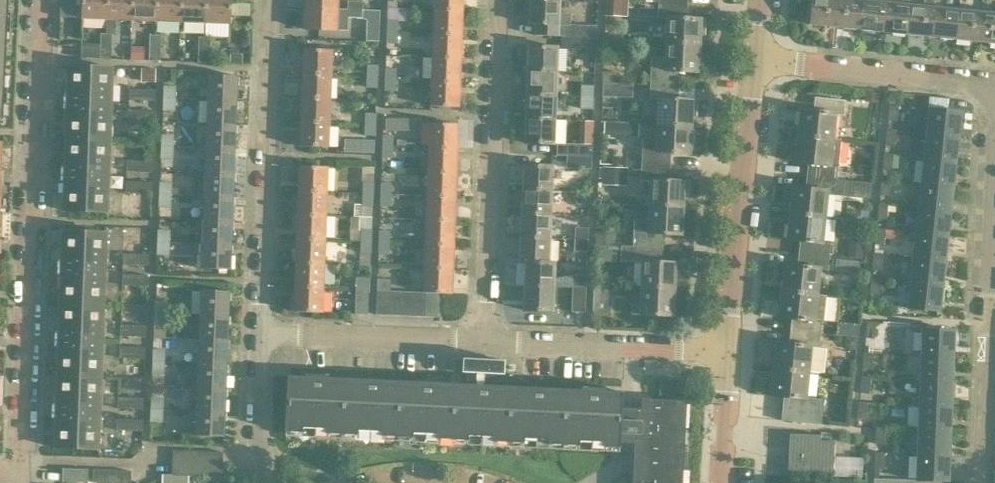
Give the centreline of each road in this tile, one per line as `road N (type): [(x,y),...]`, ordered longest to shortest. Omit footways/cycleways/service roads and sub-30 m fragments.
road 1 (residential): [(42,0),(19,482)]
road 2 (residential): [(486,349),(497,0)]
road 3 (residential): [(261,336),(271,0)]
road 4 (tertiary): [(729,363),(754,58)]
road 5 (residential): [(994,229),(983,482)]
road 6 (residential): [(486,349),(729,363)]
road 7 (residential): [(754,58),(994,92)]
road 8 (residential): [(261,336),(486,349)]
road 9 (residential): [(270,482),(260,436),(261,336)]
road 10 (tertiary): [(721,482),(729,363)]

